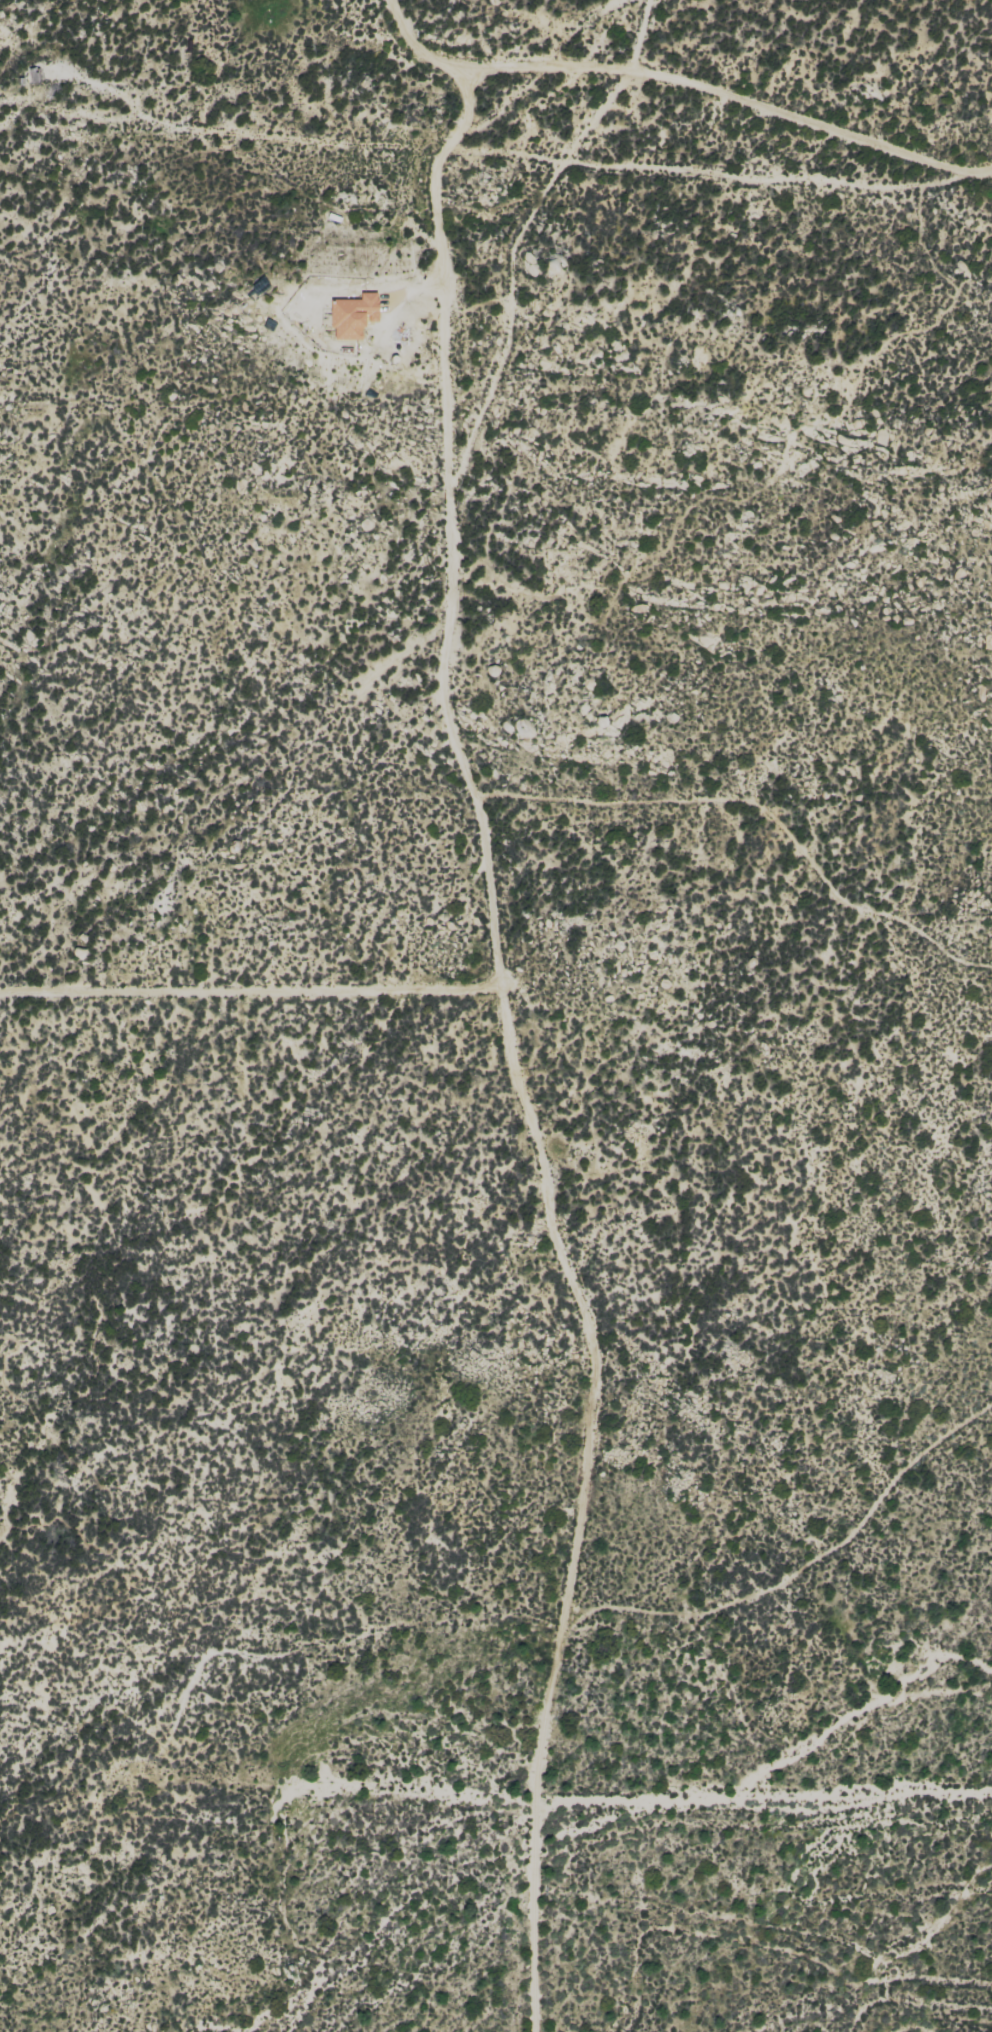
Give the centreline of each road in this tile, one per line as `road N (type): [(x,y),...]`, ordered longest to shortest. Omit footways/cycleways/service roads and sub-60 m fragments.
road 1 (residential): [(470,71),(466,122),(440,175),(445,626),(499,985)]
road 2 (residential): [(991,171),(976,177),(632,68),(470,71),(435,61),(390,0)]

